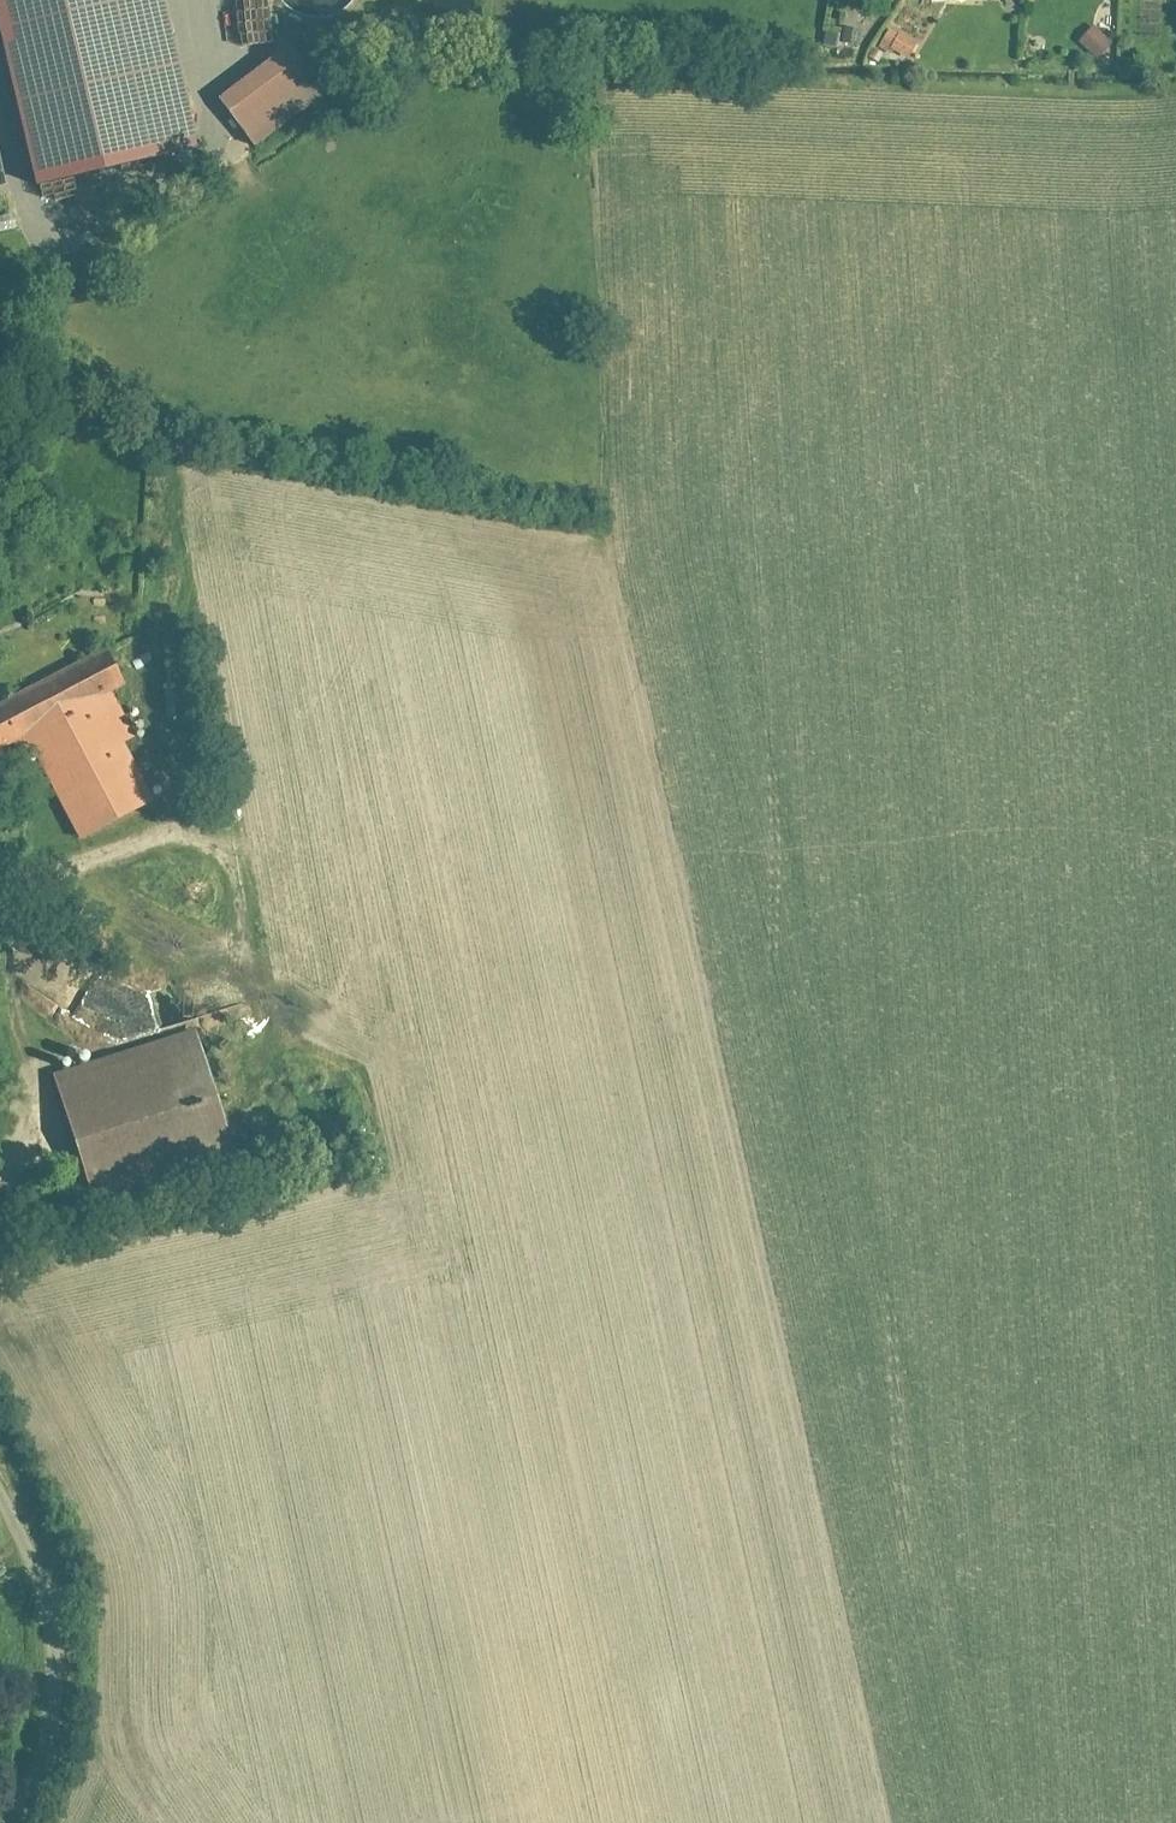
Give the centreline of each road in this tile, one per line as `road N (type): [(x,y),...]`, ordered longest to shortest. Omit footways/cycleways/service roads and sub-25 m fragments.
road 1 (residential): [(16,1822),(47,1748),(57,1665),(44,1589),(0,1493)]

